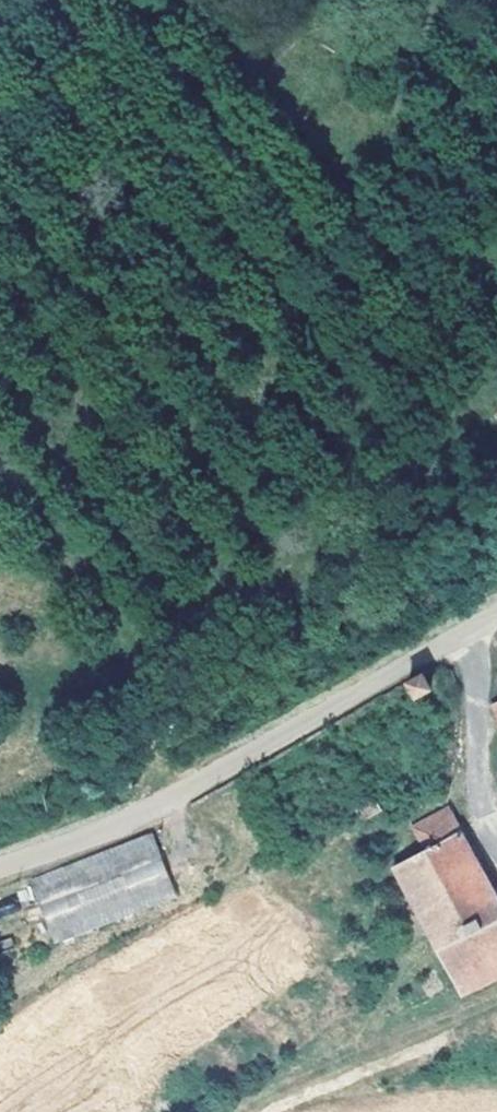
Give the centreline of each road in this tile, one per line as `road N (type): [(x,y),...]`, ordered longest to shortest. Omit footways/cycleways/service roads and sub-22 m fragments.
road 1 (unclassified): [(0,872),(160,803),(496,615)]

